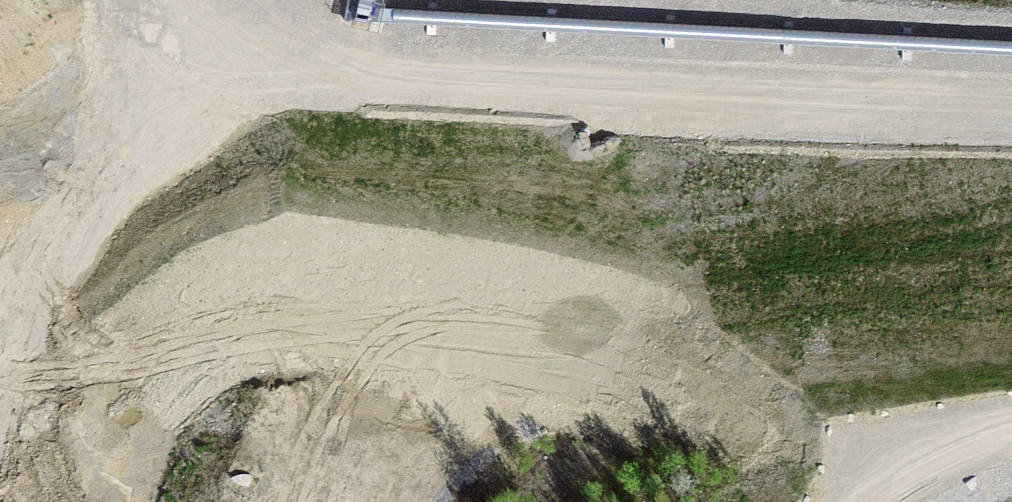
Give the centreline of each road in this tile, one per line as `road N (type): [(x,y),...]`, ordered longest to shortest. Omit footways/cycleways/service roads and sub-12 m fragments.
road 1 (track): [(328,151),(420,102),(550,94),(1011,131)]
road 2 (track): [(163,501),(328,151),(270,67),(150,0)]
road 3 (track): [(863,501),(1011,456)]

